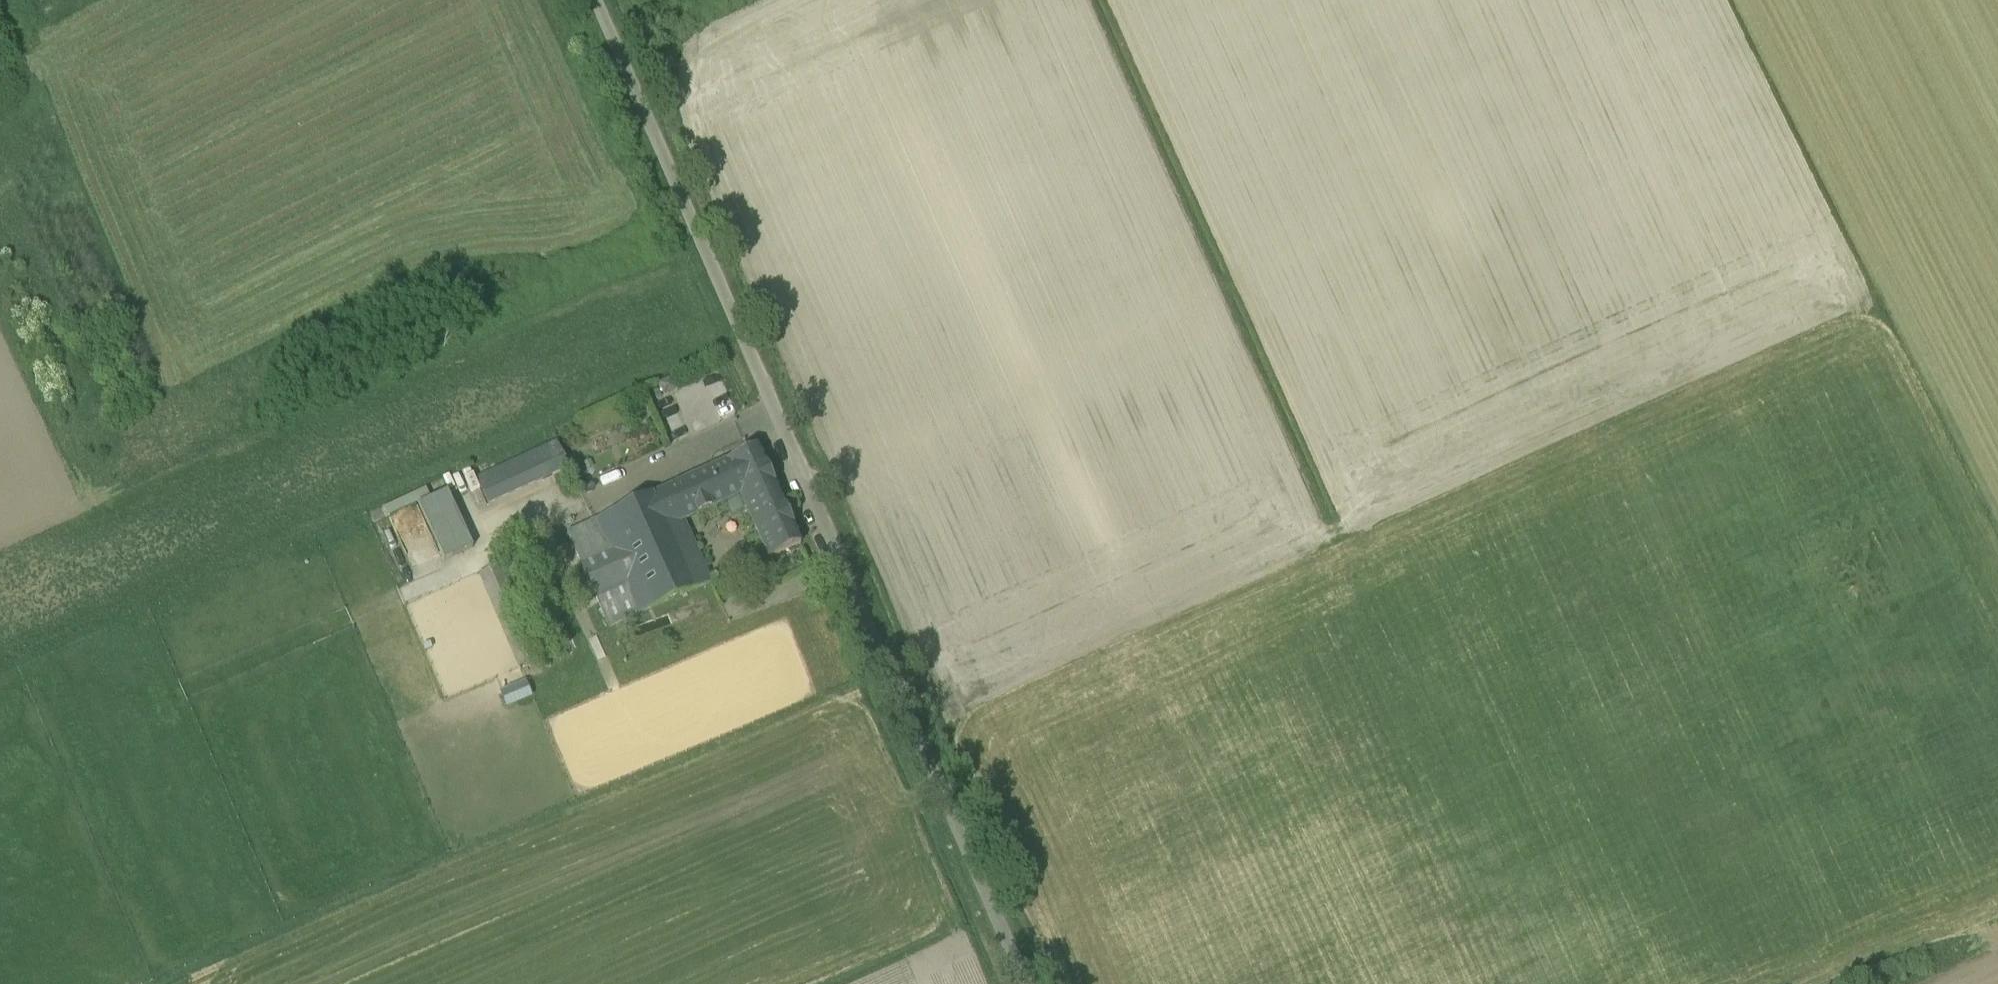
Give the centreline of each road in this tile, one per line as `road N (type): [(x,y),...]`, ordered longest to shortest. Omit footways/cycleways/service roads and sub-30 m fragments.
road 1 (unclassified): [(594,0),(1023,983)]

